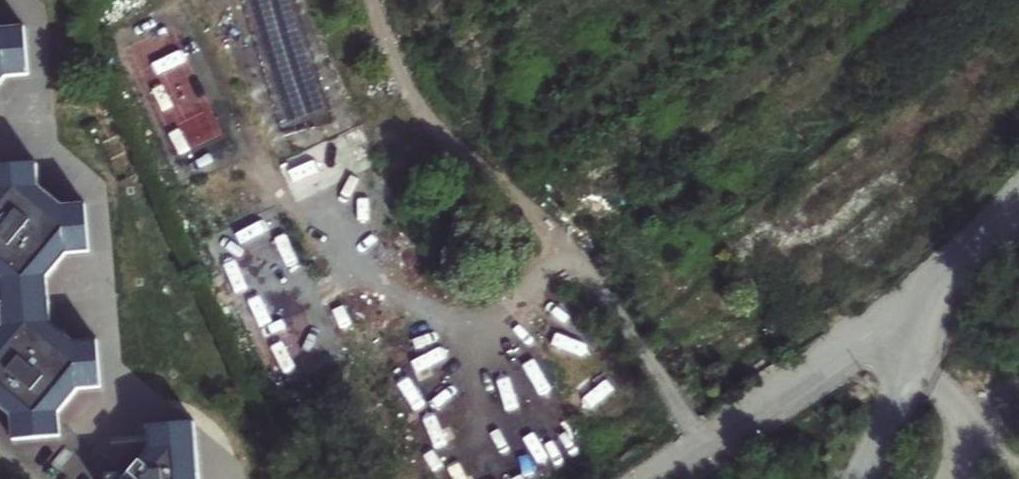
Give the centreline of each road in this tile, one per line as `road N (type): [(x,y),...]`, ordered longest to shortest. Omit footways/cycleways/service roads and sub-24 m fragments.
road 1 (residential): [(924,295),(657,478)]
road 2 (residential): [(924,295),(901,389),(858,478)]
road 3 (residential): [(924,295),(1018,205)]

